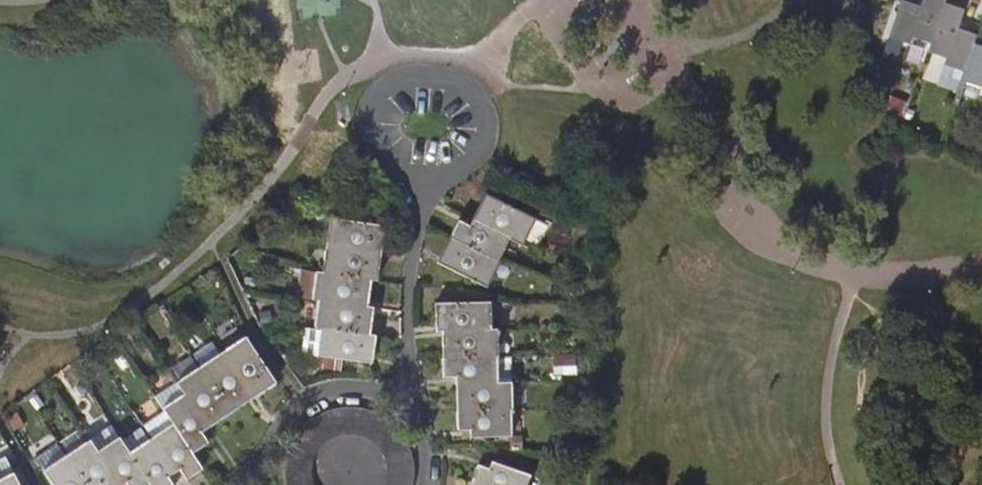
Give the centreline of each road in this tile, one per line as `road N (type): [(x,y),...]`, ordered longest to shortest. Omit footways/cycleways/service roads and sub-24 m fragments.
road 1 (residential): [(419,171),(447,165),(470,130),(465,102),(430,79),(402,85),(382,106),(384,147),(405,167)]
road 2 (residential): [(409,388),(401,300),(419,171)]
road 3 (residential): [(409,388),(312,392),(275,423),(235,484)]

